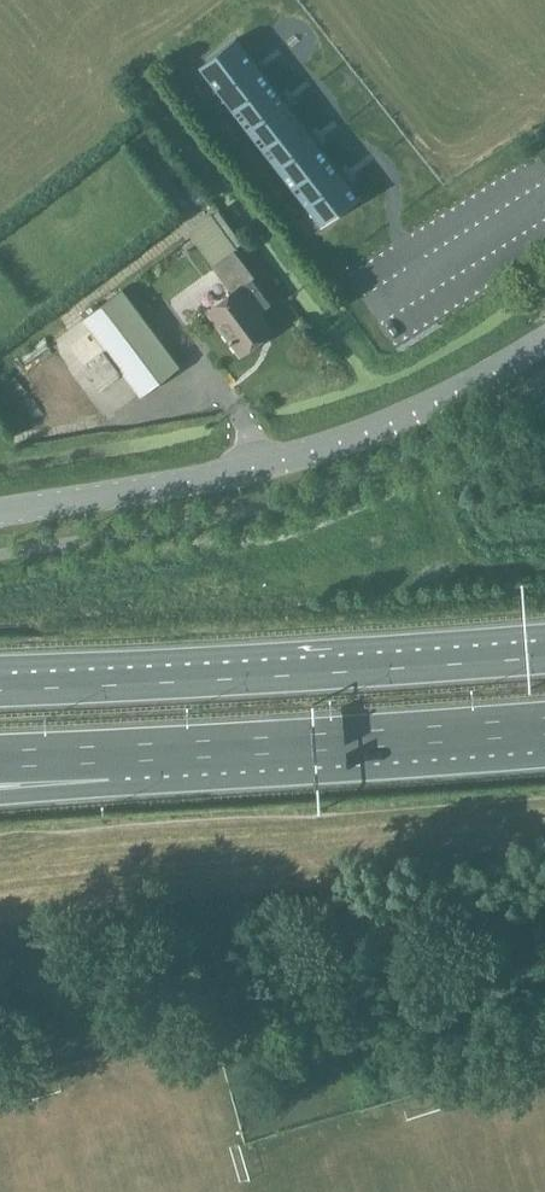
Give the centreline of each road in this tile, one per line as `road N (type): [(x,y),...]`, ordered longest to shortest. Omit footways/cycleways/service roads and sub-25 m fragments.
road 1 (tertiary): [(0,514),(192,484),(322,450),(431,406),(544,341)]
road 2 (trunk): [(194,748),(544,726)]
road 3 (trunk): [(544,657),(213,680)]
road 4 (trunk): [(213,680),(0,691)]
road 5 (trunk): [(213,680),(0,670)]
road 6 (trunk): [(0,794),(194,748)]
road 7 (trunk): [(0,758),(194,748)]

